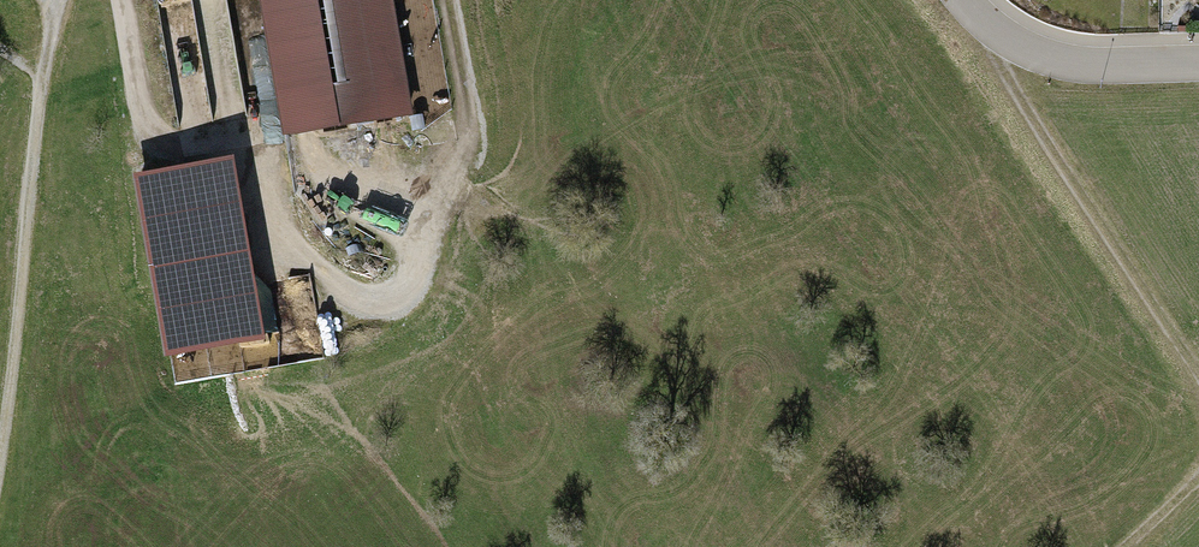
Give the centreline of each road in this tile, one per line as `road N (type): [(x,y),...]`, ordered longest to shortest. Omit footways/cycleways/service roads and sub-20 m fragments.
road 1 (track): [(449,0),(475,148),(451,175),(431,218),(416,288),(370,309),(345,299),(270,215),(243,146),(155,140),(123,0)]
road 2 (track): [(69,0),(52,34),(34,125),(0,472)]
road 3 (track): [(1198,370),(1001,66),(994,32)]
road 4 (residential): [(965,0),(994,32),(1040,56),(1089,67),(1198,63)]

